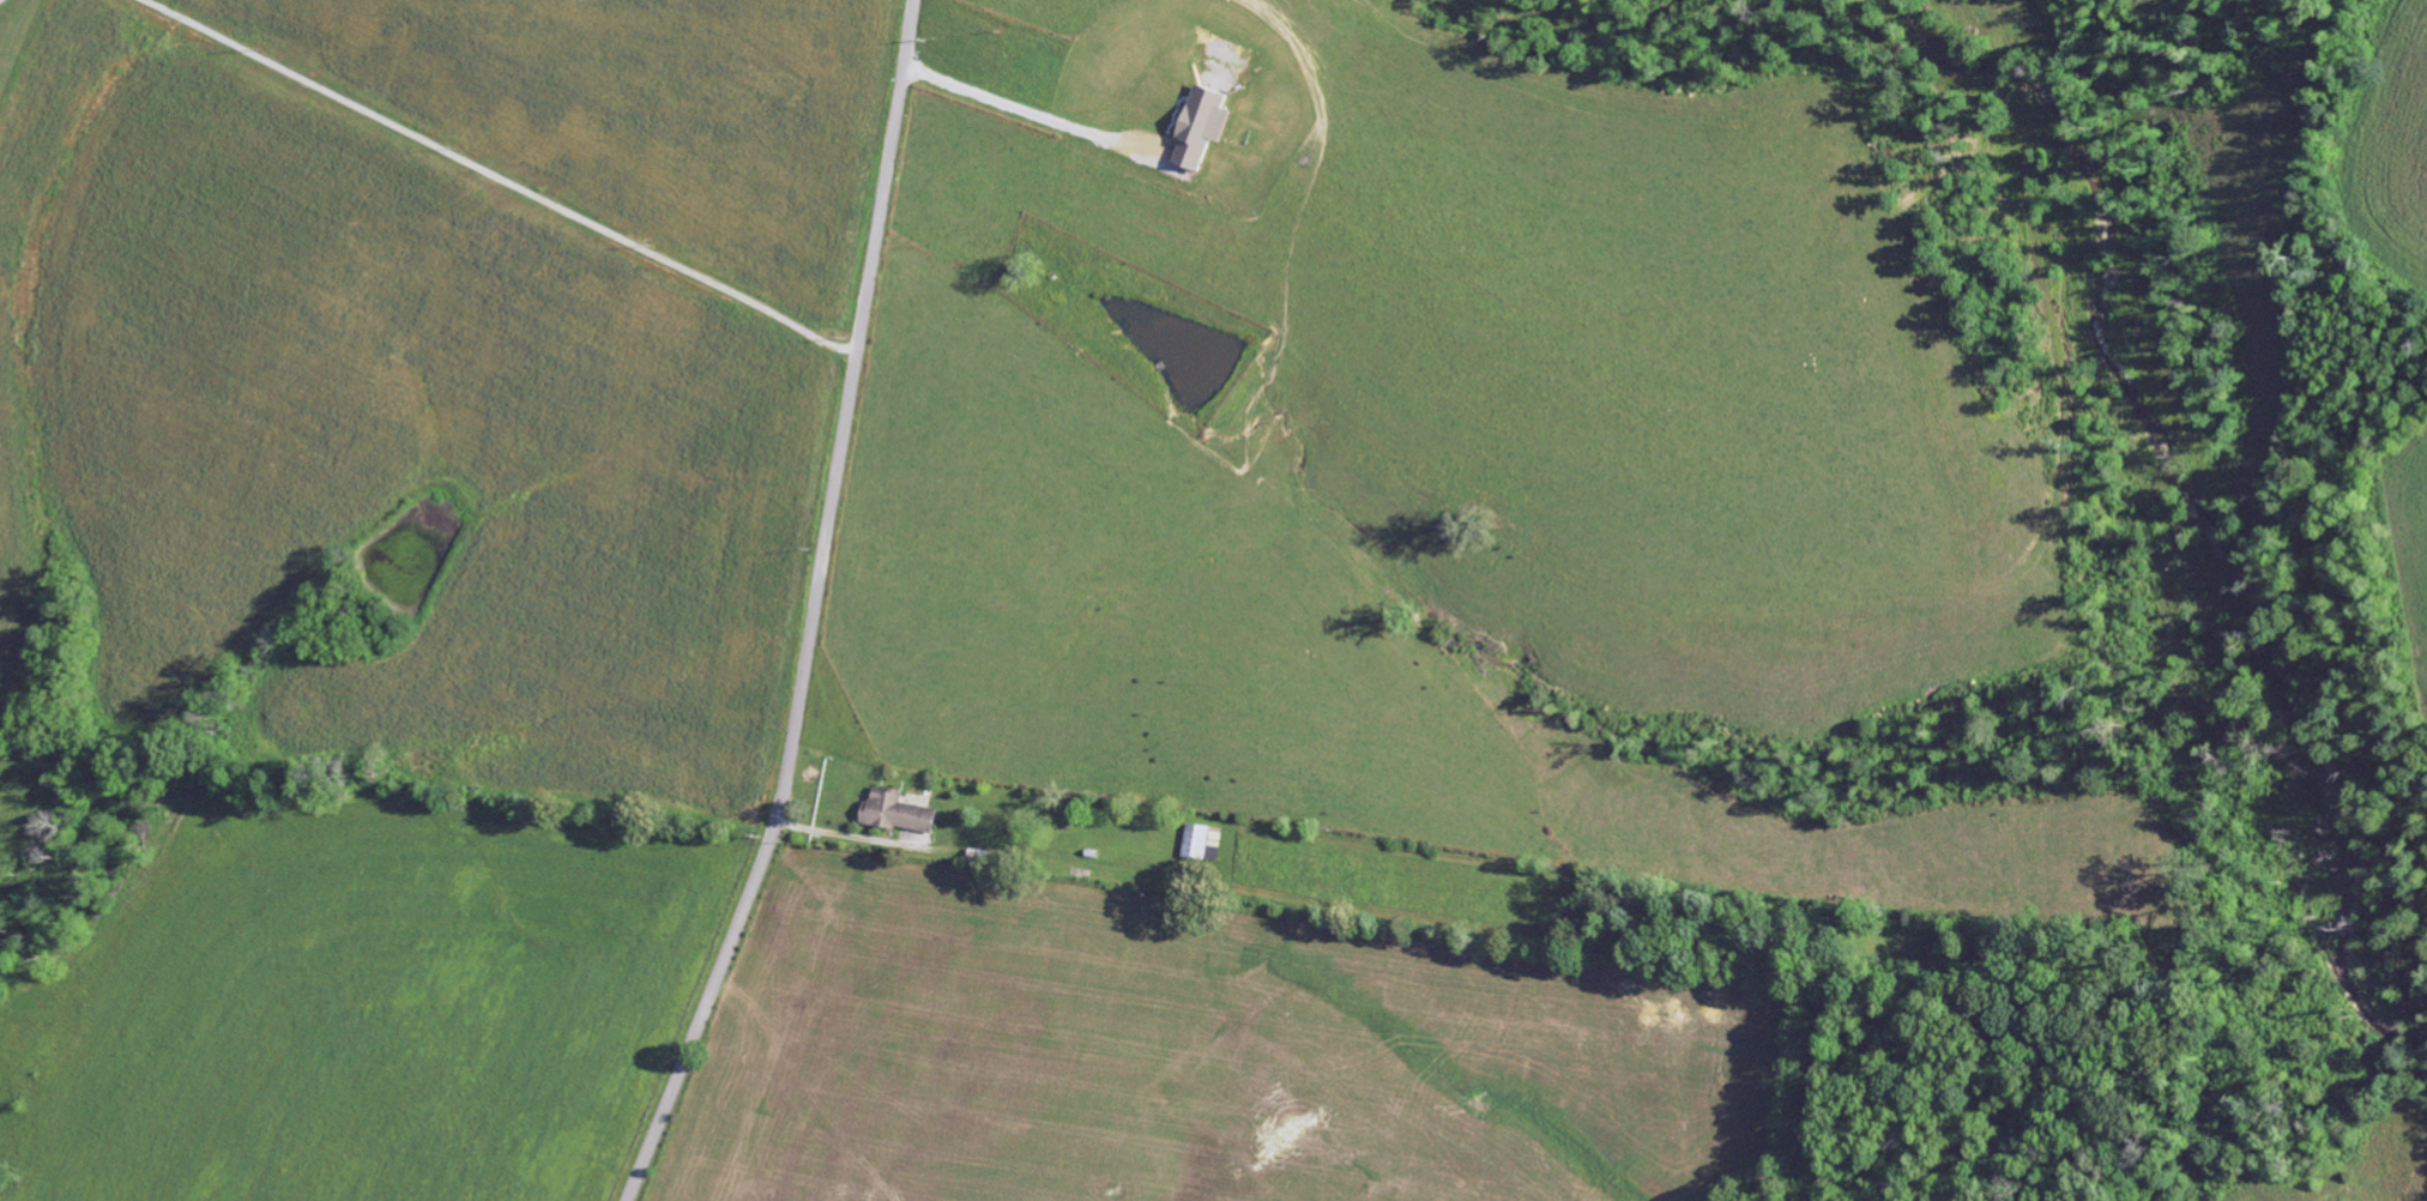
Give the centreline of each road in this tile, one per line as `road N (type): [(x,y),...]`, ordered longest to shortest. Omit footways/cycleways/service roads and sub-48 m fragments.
road 1 (residential): [(626,1200),(773,829),(914,0)]

